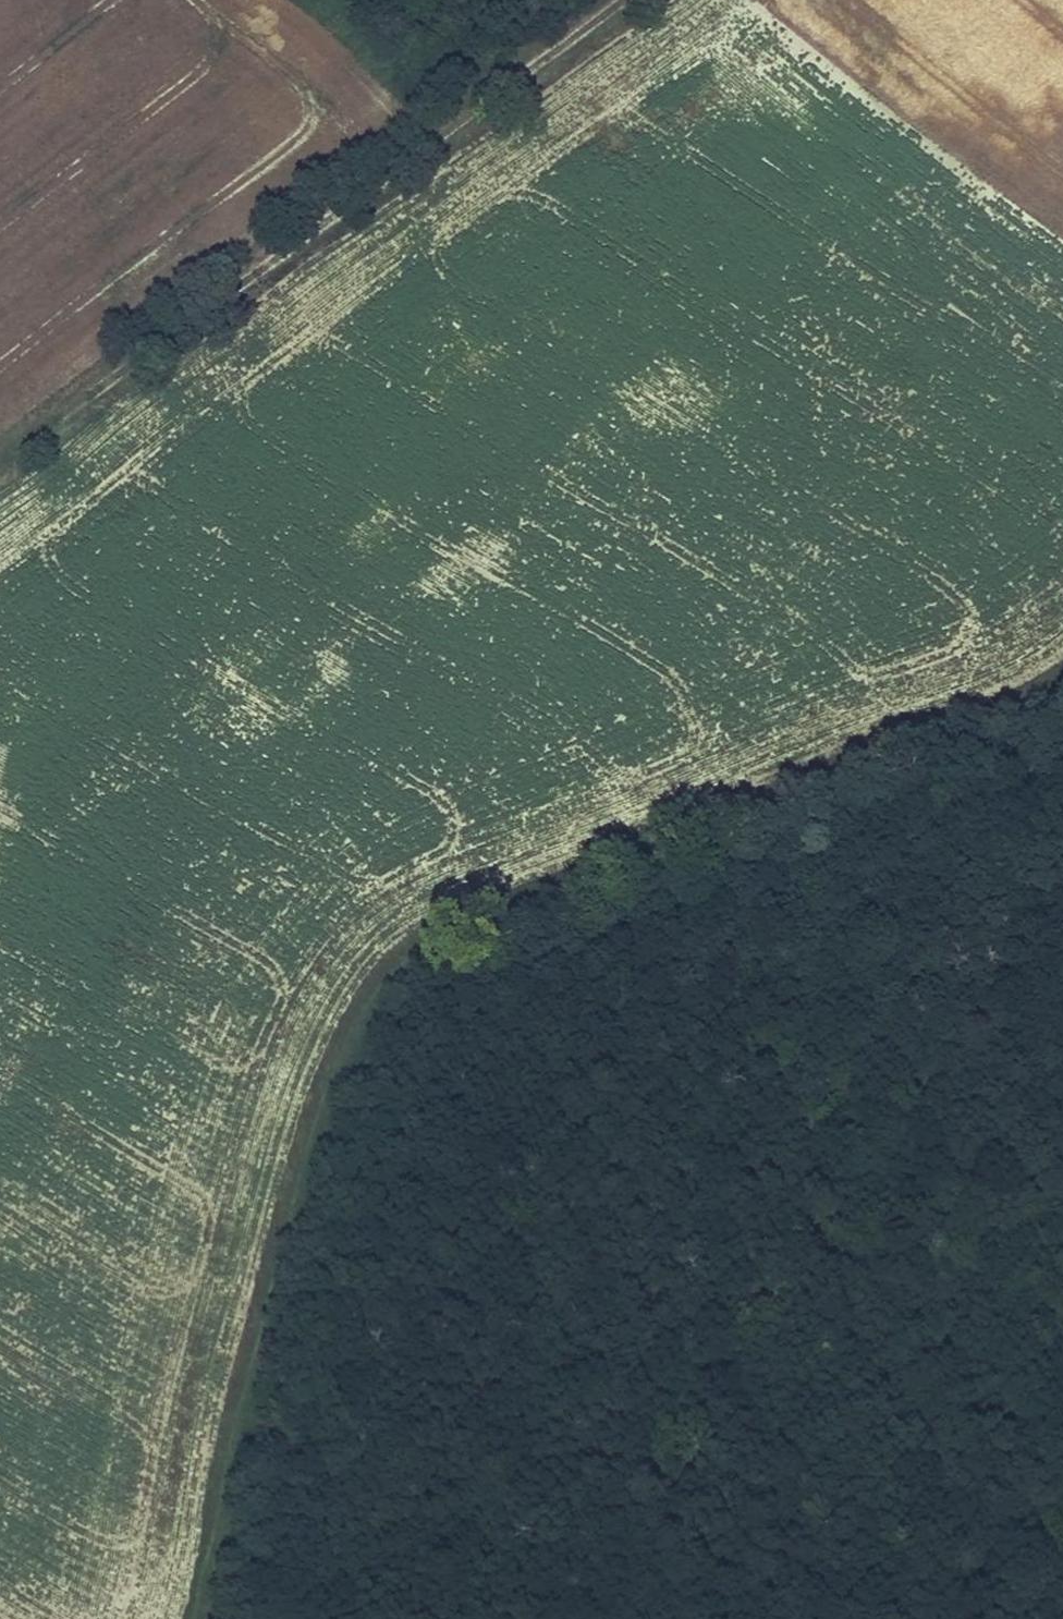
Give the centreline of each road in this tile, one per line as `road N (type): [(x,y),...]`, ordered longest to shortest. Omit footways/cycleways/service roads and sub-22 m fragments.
road 1 (track): [(0,462),(627,0)]

